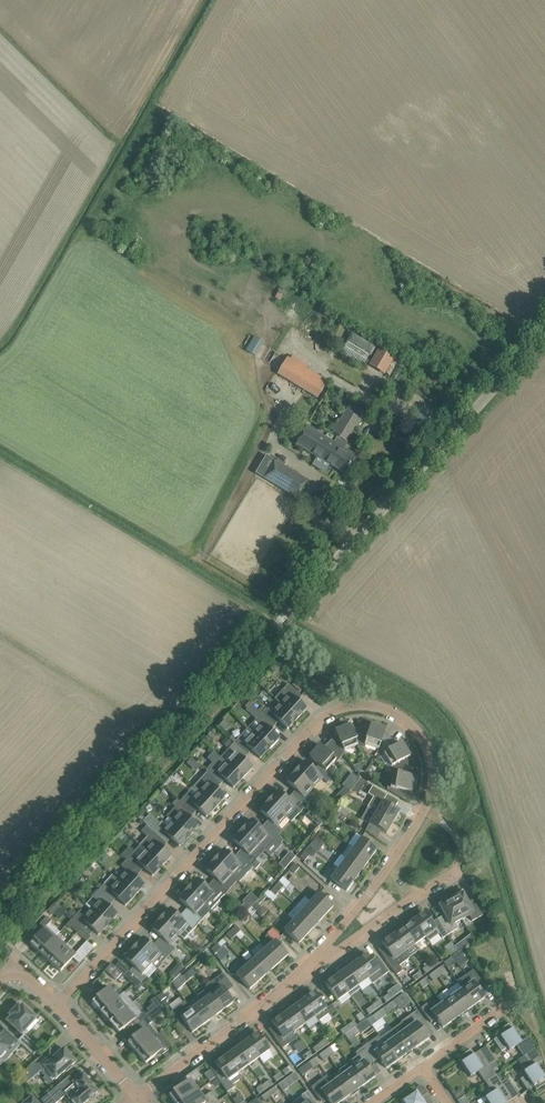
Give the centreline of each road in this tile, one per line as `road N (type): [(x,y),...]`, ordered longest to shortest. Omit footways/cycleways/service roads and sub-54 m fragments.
road 1 (unclassified): [(0,919),(544,339)]
road 2 (residential): [(59,1006),(301,734),(329,712),(384,707),(424,740),(432,786),(404,845),(311,967)]
road 3 (residential): [(135,1098),(311,967)]
road 4 (residential): [(311,967),(457,874)]

